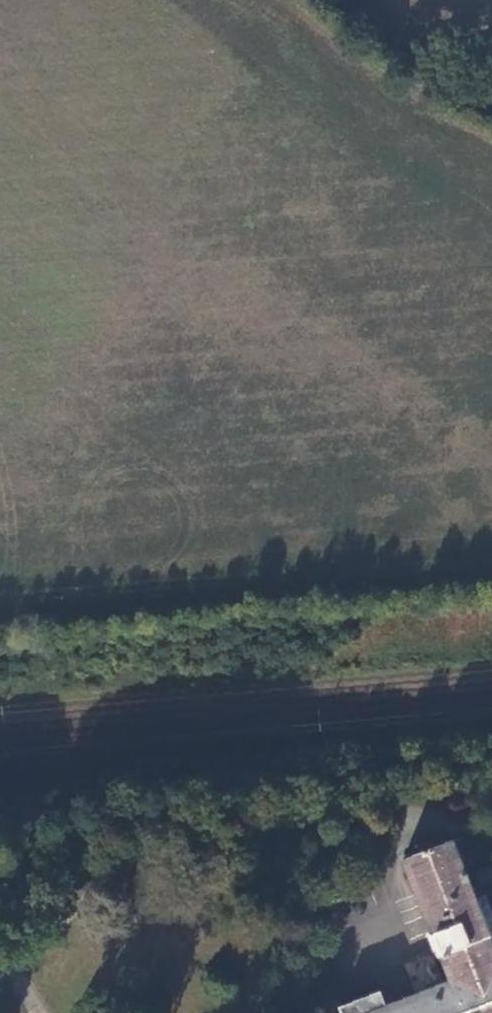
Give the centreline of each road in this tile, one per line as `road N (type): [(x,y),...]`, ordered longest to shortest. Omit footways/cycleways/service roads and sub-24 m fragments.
road 1 (track): [(0,621),(491,576)]
road 2 (track): [(429,826),(390,795),(210,817),(6,948)]
road 3 (track): [(382,0),(491,77)]

